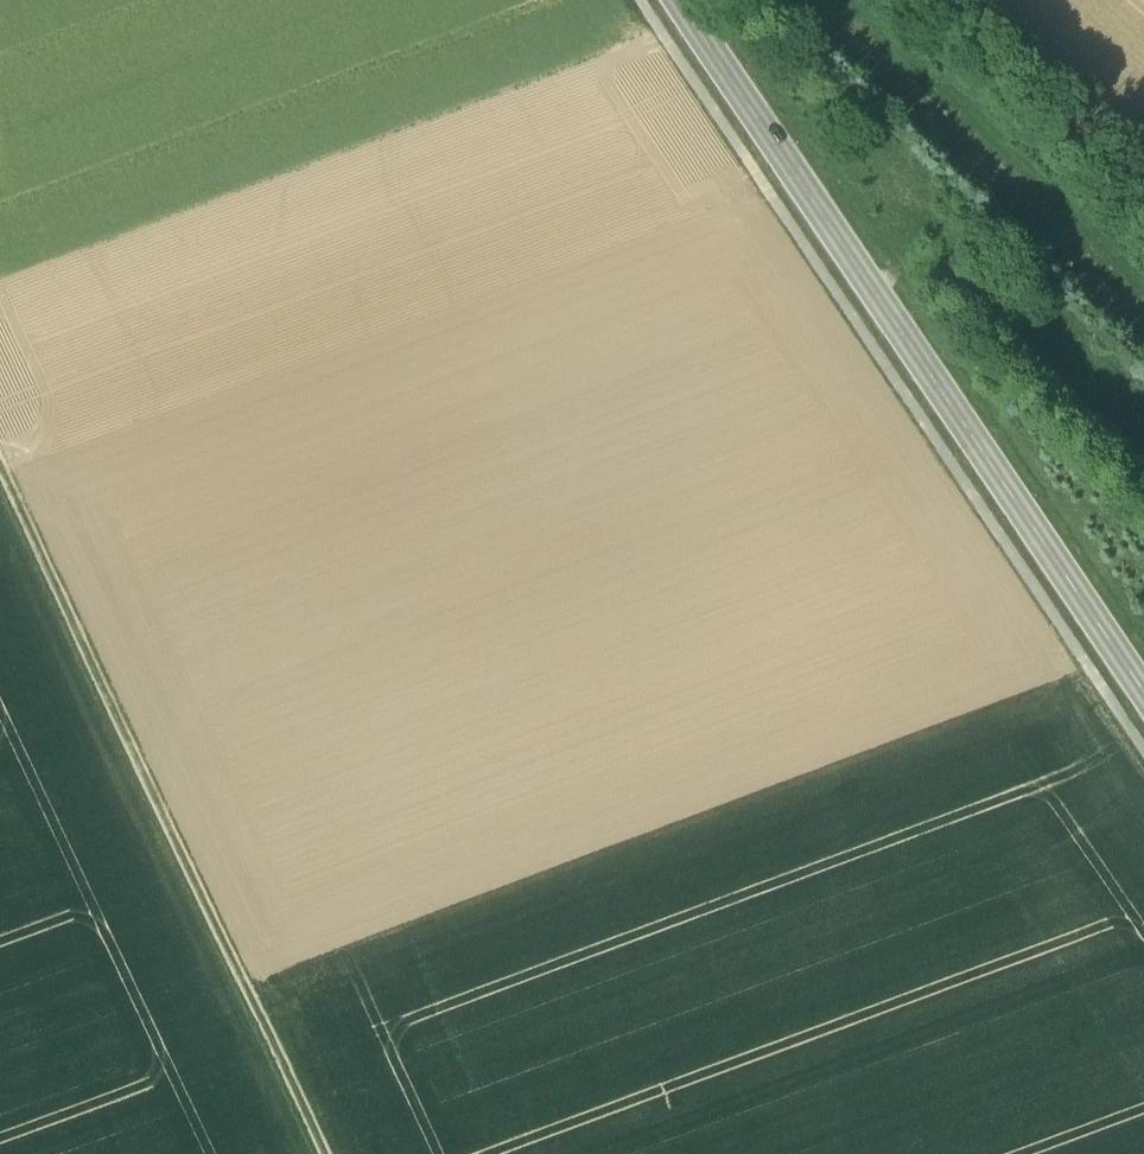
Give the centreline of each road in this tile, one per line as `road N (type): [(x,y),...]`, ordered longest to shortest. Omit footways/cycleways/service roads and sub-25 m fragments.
road 1 (secondary): [(1143,692),(680,0)]
road 2 (track): [(0,465),(324,1153)]

